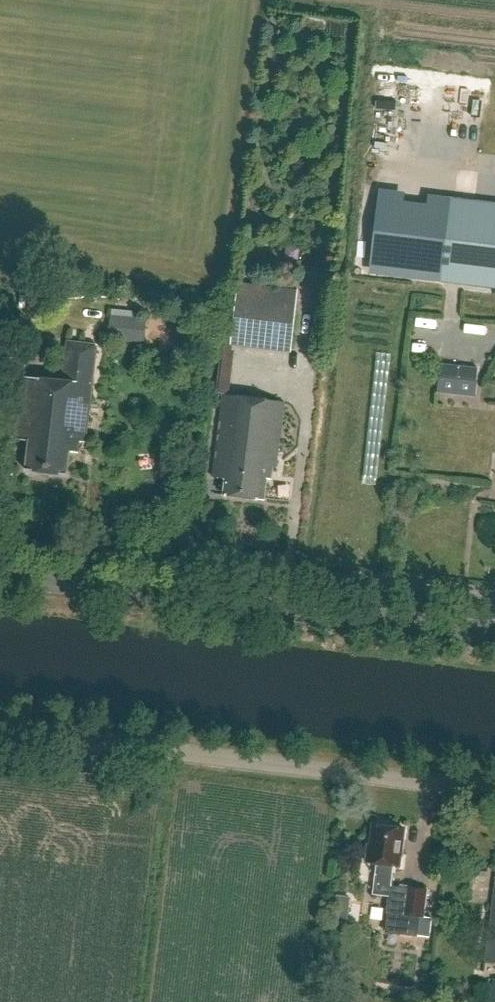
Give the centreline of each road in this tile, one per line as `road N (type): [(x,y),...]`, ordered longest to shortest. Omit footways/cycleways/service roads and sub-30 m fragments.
road 1 (tertiary): [(494,632),(0,573)]
road 2 (unclassified): [(494,790),(0,731)]

